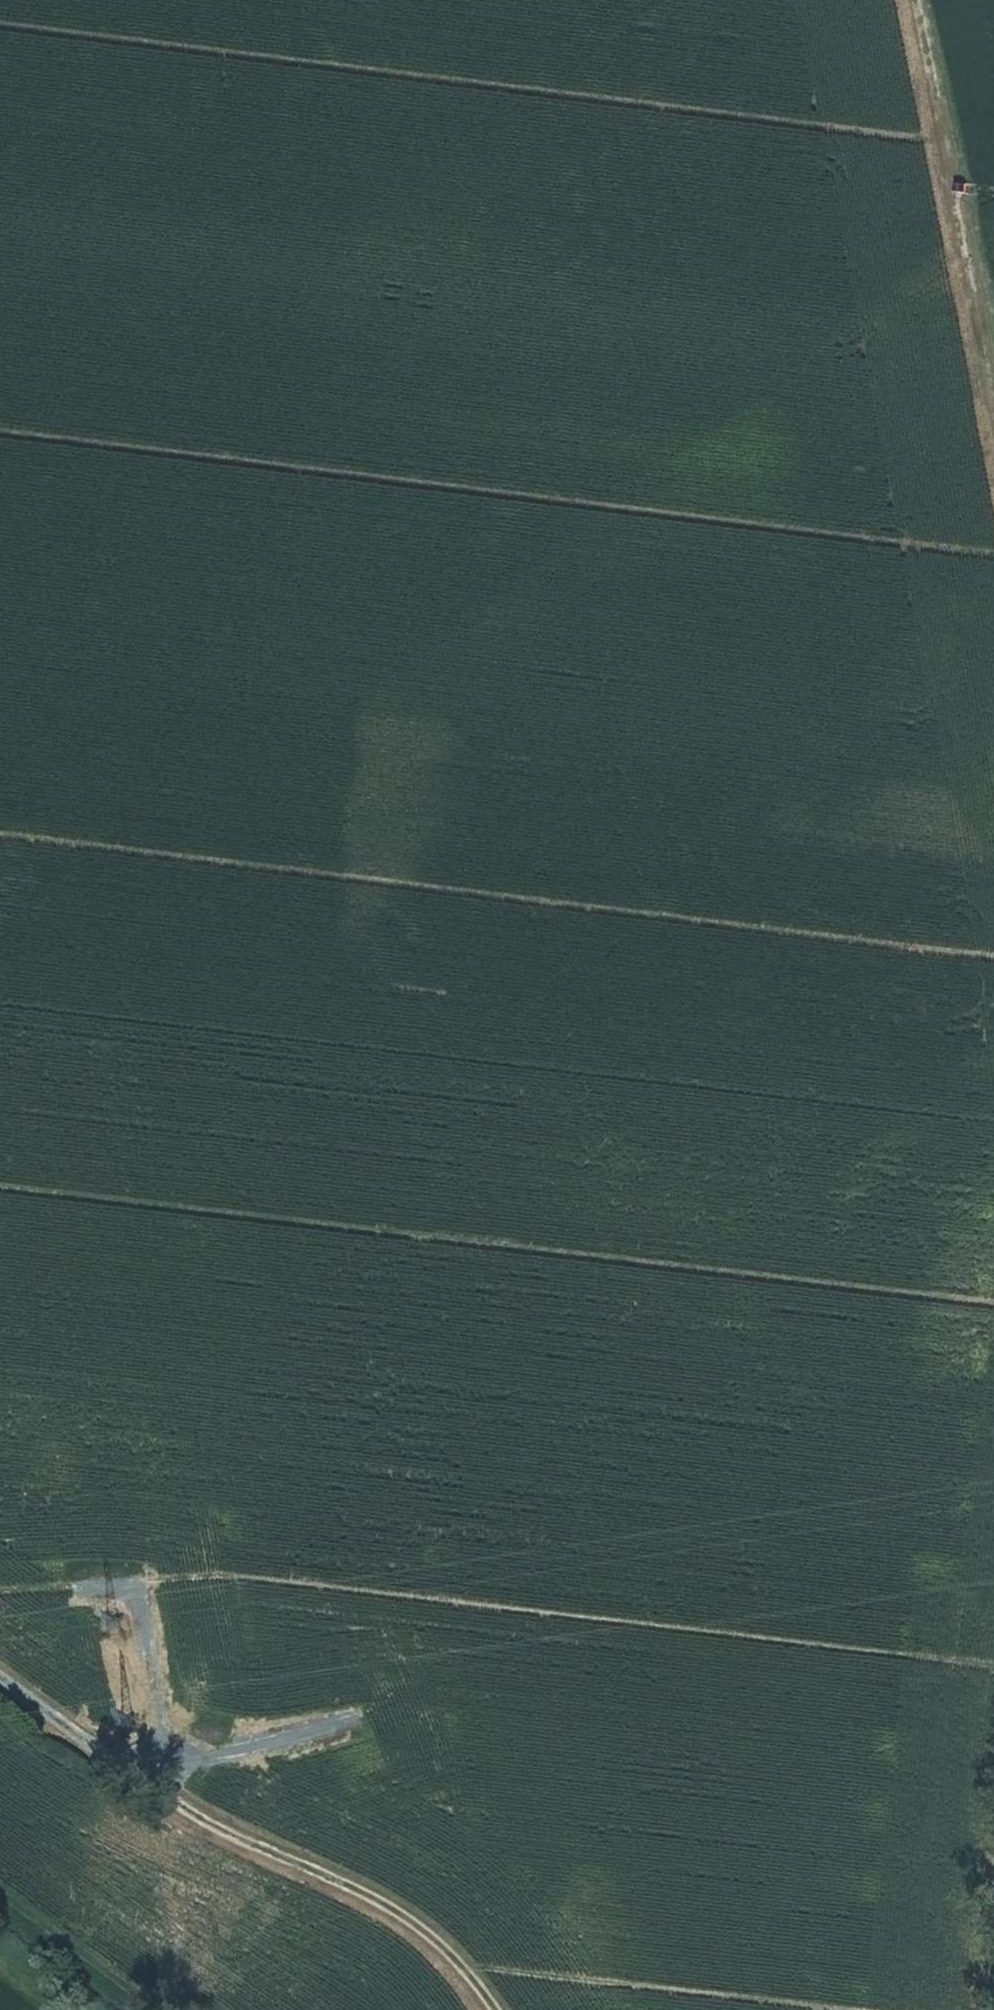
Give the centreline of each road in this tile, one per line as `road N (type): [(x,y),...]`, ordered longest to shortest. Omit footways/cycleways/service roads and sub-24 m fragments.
road 1 (track): [(495,2009),(437,1940),(387,1902),(162,1798),(0,1678)]
road 2 (track): [(993,408),(912,0)]

